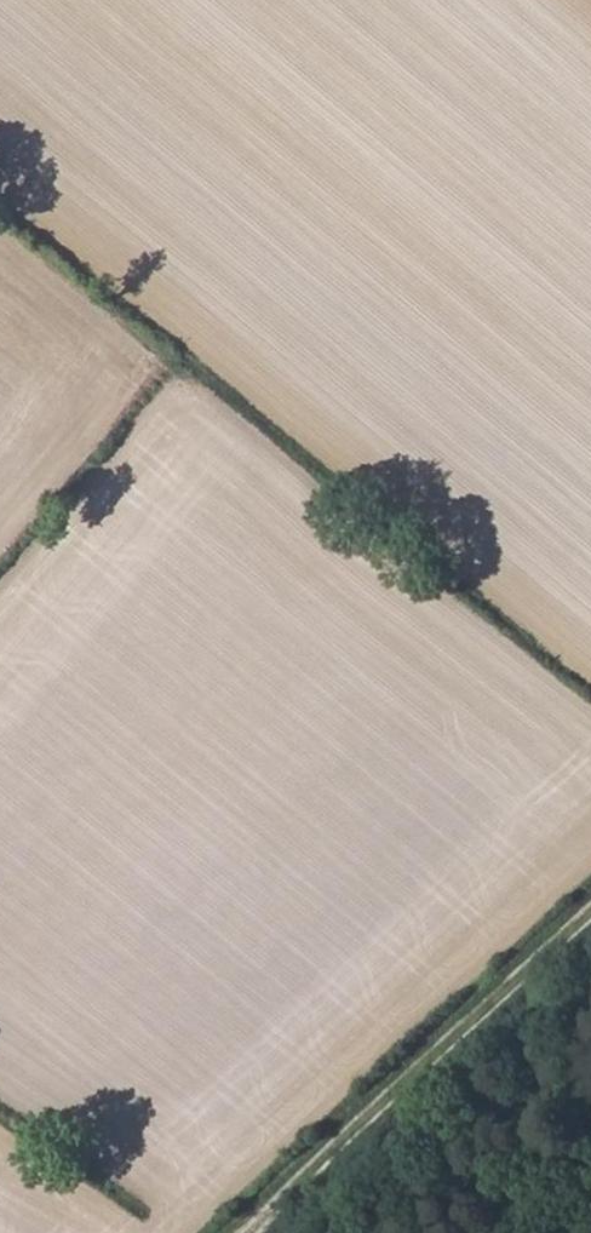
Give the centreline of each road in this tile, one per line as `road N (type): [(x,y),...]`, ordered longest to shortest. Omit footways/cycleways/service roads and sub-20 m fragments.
road 1 (track): [(231,1232),(590,906)]

